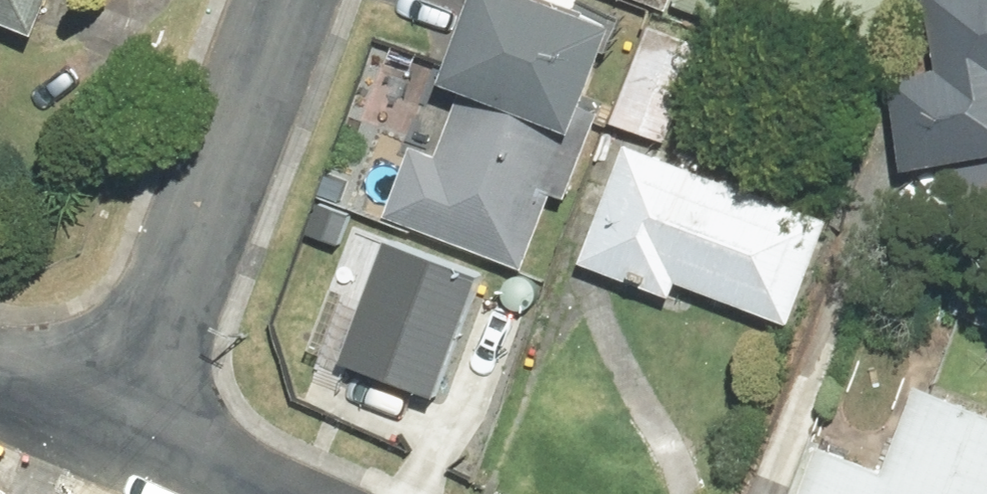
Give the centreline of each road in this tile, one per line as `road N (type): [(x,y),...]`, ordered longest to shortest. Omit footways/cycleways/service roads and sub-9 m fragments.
road 1 (residential): [(280,0),(119,425)]
road 2 (residential): [(119,425),(279,493)]
road 3 (residential): [(0,374),(119,425)]

